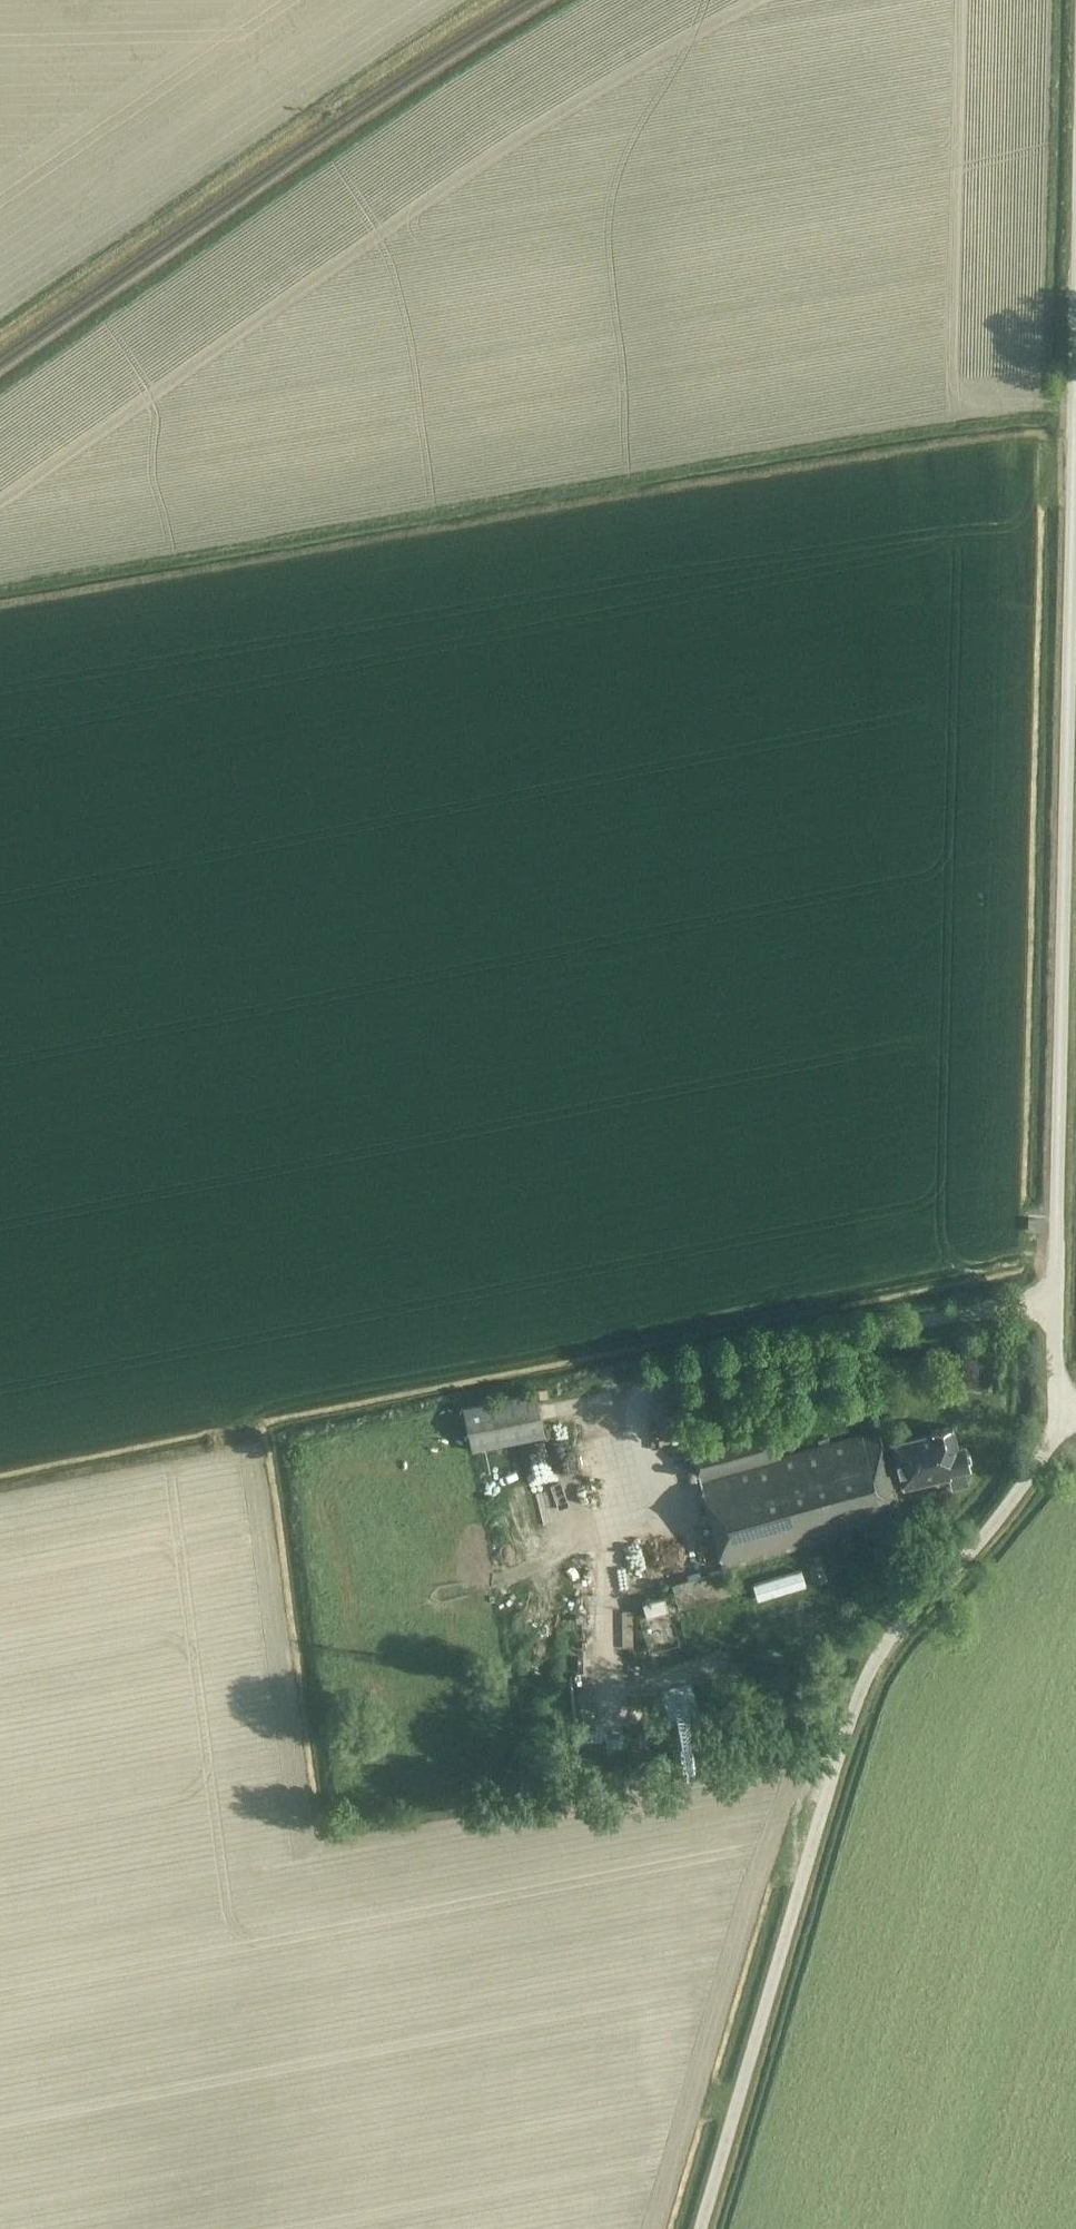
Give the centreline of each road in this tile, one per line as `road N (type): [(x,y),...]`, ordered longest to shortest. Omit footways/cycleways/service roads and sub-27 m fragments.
road 1 (unclassified): [(1075,1423),(1057,1402),(1052,1305),(1075,350)]

